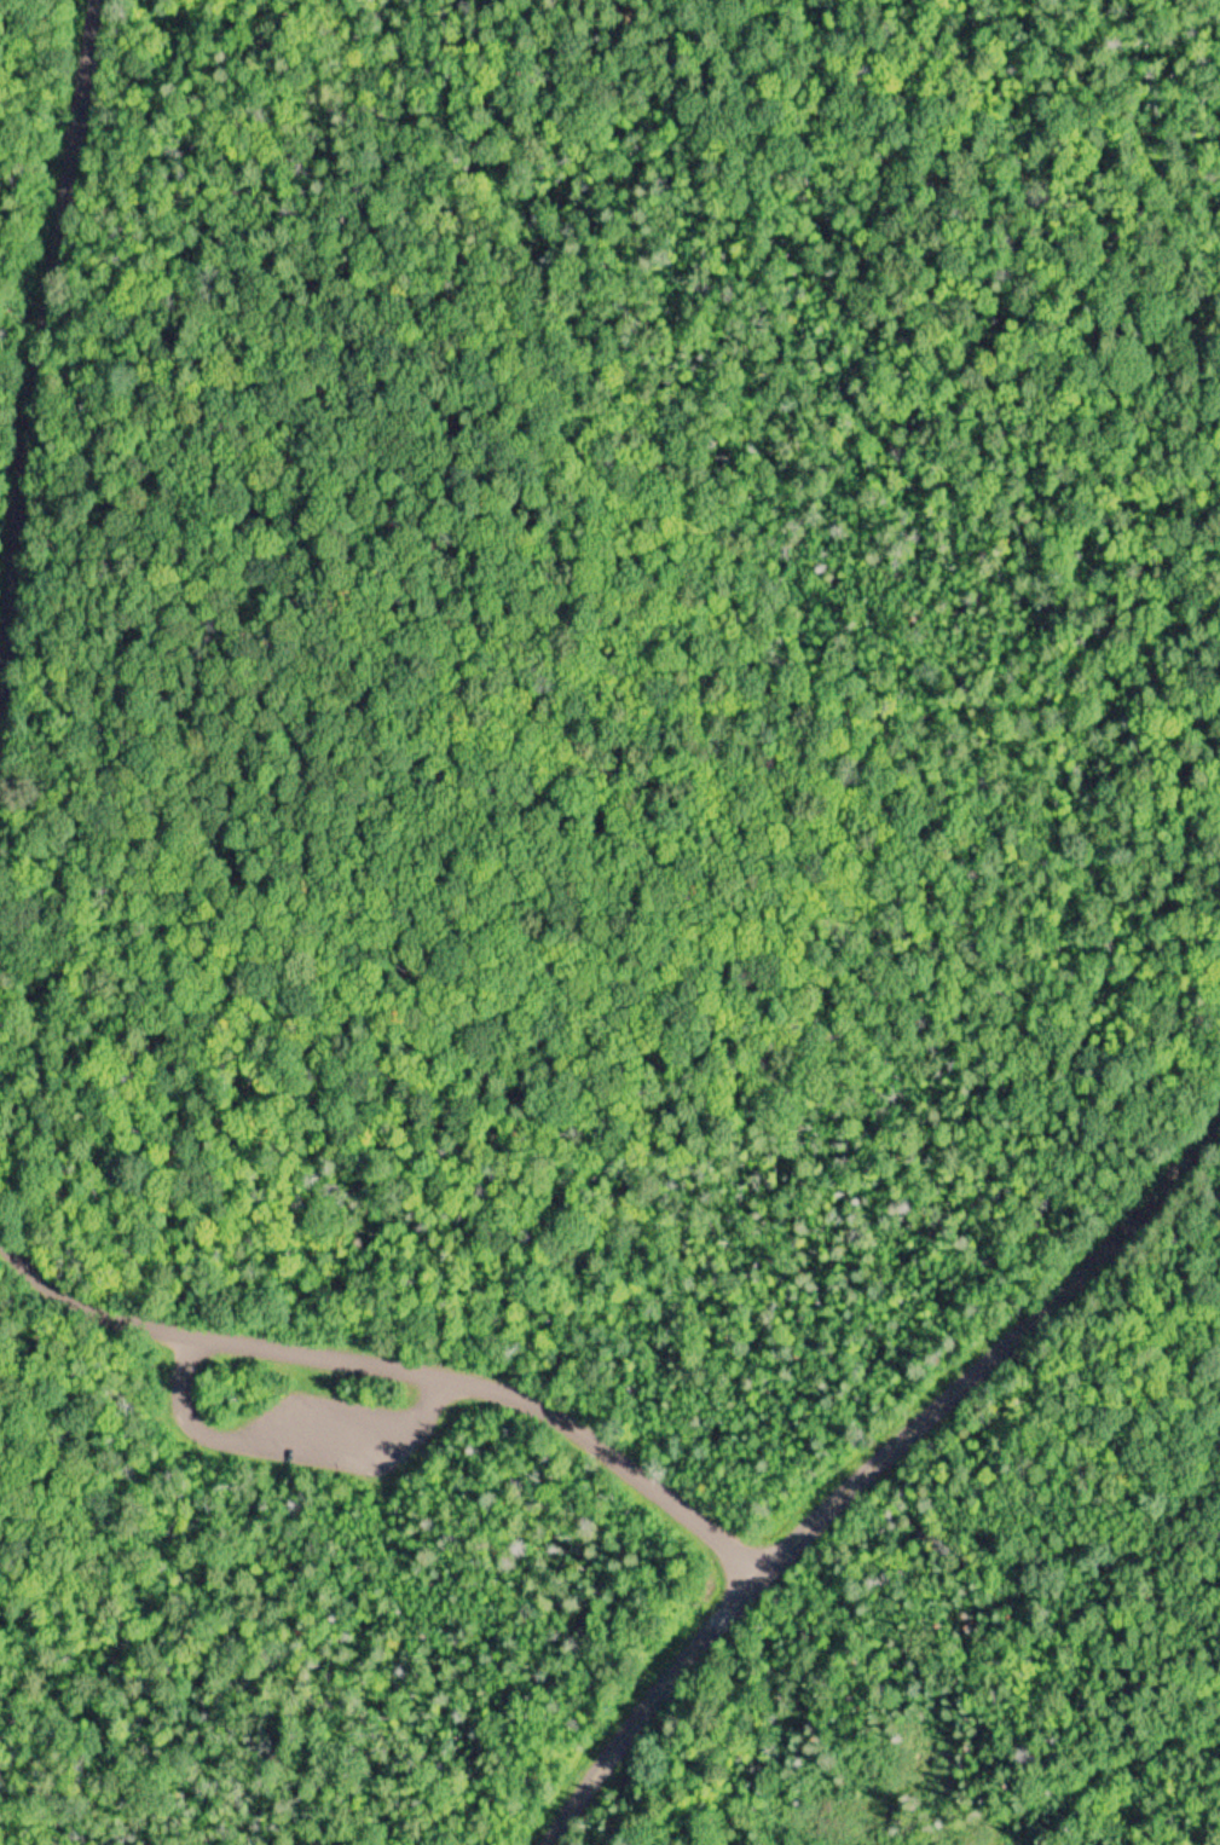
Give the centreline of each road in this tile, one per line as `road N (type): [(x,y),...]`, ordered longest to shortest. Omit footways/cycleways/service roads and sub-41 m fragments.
road 1 (residential): [(757,1571),(554,1418),(481,1388),(110,1318),(51,1288),(0,1244)]
road 2 (residential): [(0,758),(50,279),(92,0)]
road 3 (secondary): [(757,1571),(1124,1226),(1219,1123)]
road 4 (secondary): [(547,1844),(573,1800),(757,1571)]

